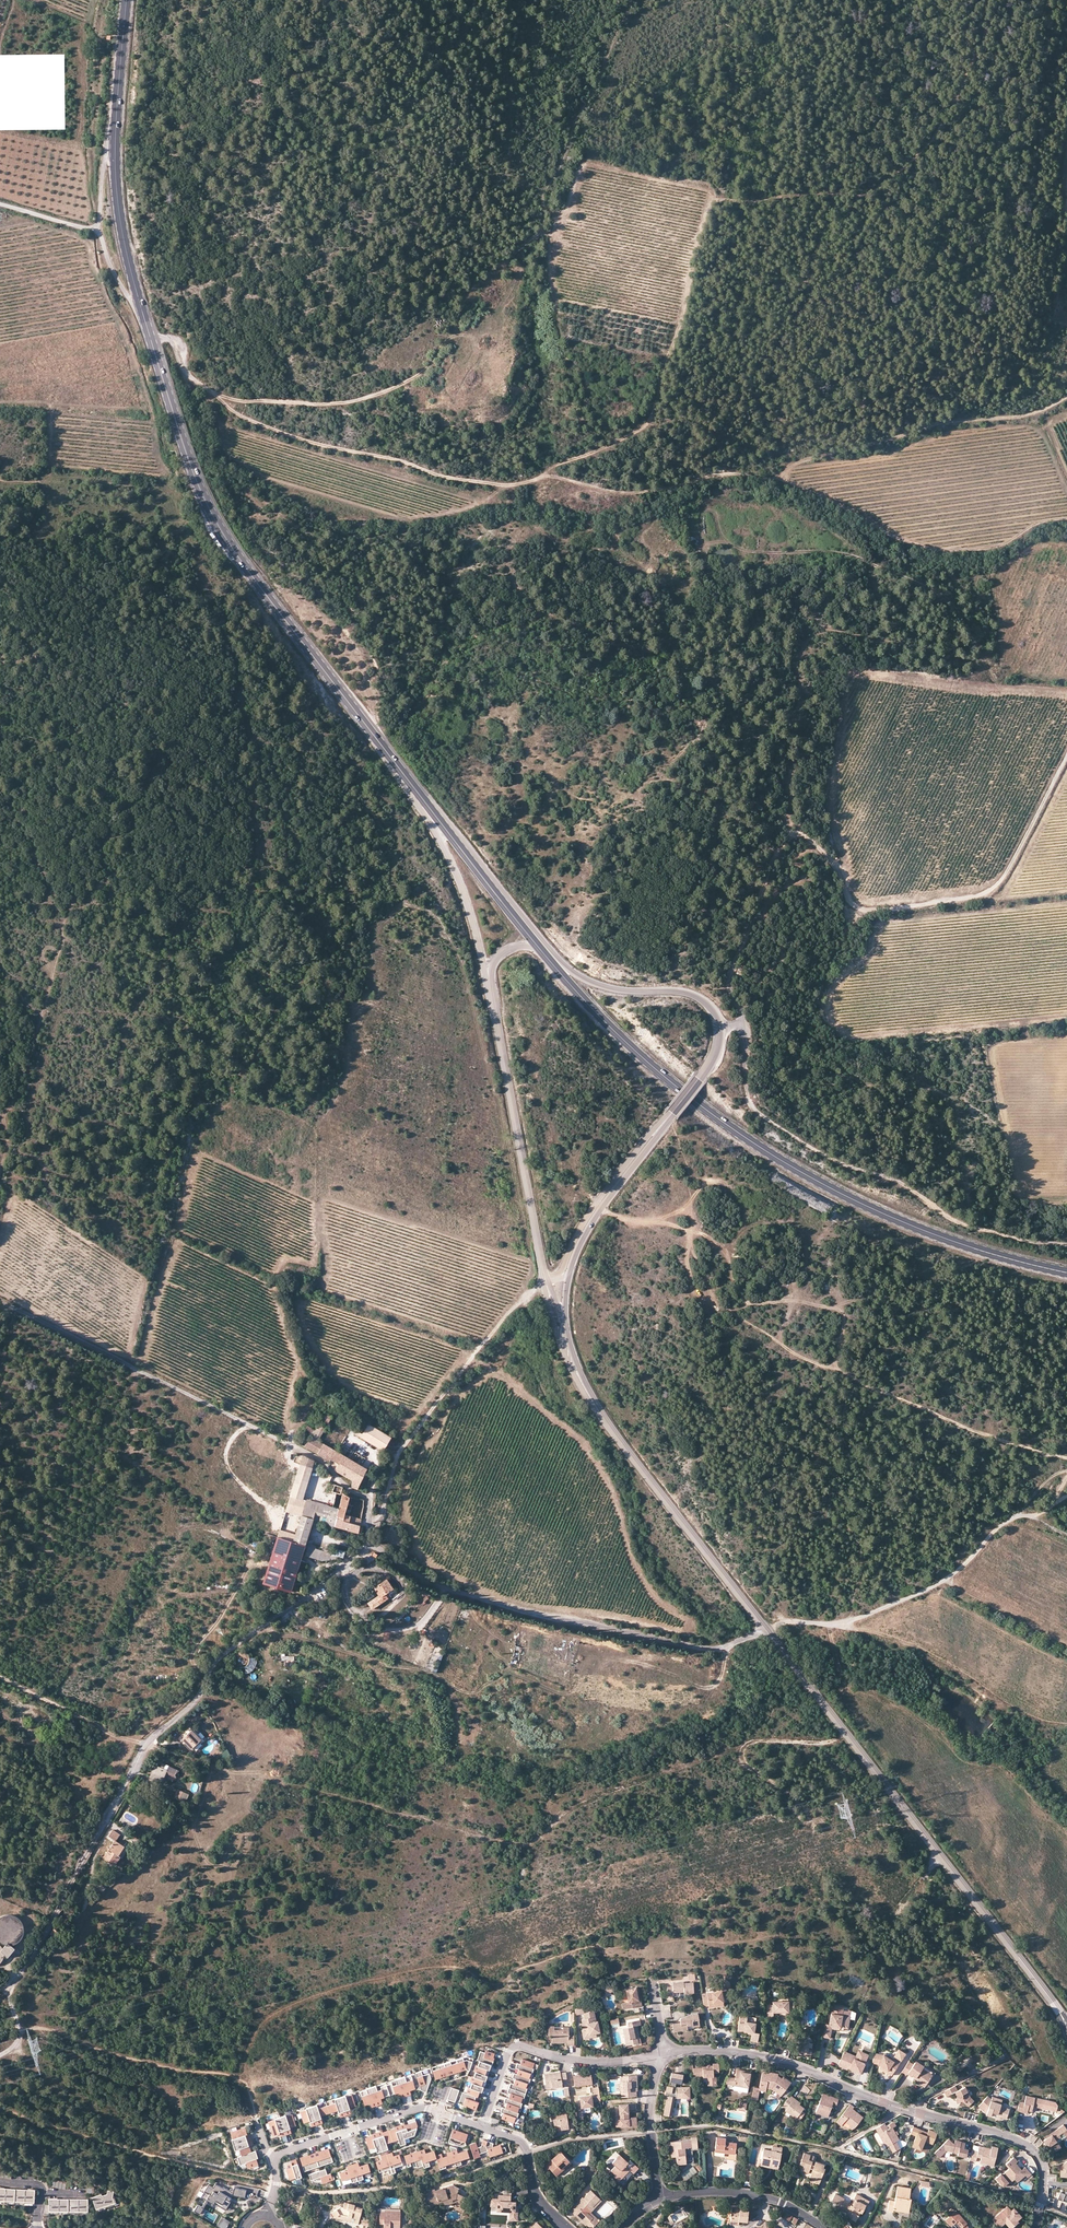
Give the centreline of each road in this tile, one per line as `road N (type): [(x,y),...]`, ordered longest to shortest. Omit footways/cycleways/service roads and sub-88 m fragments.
road 1 (track): [(151,337),(175,341),(193,378),(241,415),(297,434),(495,484),(544,474),(620,493),(721,474),(783,476),(793,465),(919,429),(1032,414),(1066,398)]
road 2 (unclassified): [(371,1545),(217,1661),(196,1698),(144,1744),(28,1965),(7,1990),(20,2038),(0,2055)]
road 3 (track): [(719,1031),(743,1021),(730,971),(775,853),(787,838),(803,835),(816,843),(853,901),(867,908),(988,892),(1016,859),(1066,760)]
road 4 (primary): [(552,964),(637,1052),(746,1143),(909,1227),(1066,1277)]
road 5 (track): [(1066,1458),(958,1423),(740,1330),(719,1314),(683,1227),(659,1220),(628,1226),(600,1208)]
road 6 (track): [(544,474),(649,420),(713,191),(584,165)]
road 7 (unclassified): [(371,1545),(366,1498),(325,1464),(0,1303)]
road 8 (track): [(1066,1245),(970,1225),(881,1171),(827,1155),(779,1125),(750,1098),(743,1021)]
road 9 (secondary): [(719,1031),(714,1013),(689,994),(608,988),(569,970),(406,777)]
road 10 (unclassified): [(764,1628),(717,1648),(636,1636),(437,1585),(371,1545)]
road 11 (track): [(832,1367),(842,1308),(793,1302),(805,1238),(794,1215),(777,1205),(753,1206),(726,1255),(735,1294),(752,1299)]
road 12 (track): [(764,1628),(789,1621),(843,1625),(935,1584),(1045,1477),(1066,1471)]
road 13 (track): [(544,1273),(401,1450),(371,1545)]
road 14 (primary): [(263,592),(214,523),(144,315)]
road 15 (secondary): [(372,733),(461,886),(493,1003)]
road 16 (secondary): [(942,1859),(764,1628)]
road 17 (secondary): [(493,1003),(544,1273)]
road 18 (secondary): [(764,1628),(605,1422)]
road 19 (residential): [(662,2054),(765,2056),(905,2109)]
road 20 (primary): [(406,777),(552,964)]
road 21 (residential): [(483,2126),(513,2046),(591,2061),(662,2054)]
road 22 (residential): [(274,2157),(420,2108),(483,2126)]
road 23 (residential): [(905,2109),(1016,2139),(1037,2154),(1043,2176),(1034,2227)]
road 24 (primary): [(144,315),(119,203),(113,121)]
road 25 (secondary): [(1056,2007),(942,1859)]
road 26 (secondary): [(655,1133),(592,1209),(562,1271),(544,1273)]
road 27 (primary): [(263,592),(372,733)]
road 28 (residential): [(658,2200),(703,2191),(751,2194),(826,2227)]
road 29 (secondary): [(570,1273),(600,1208),(655,1133)]
road 30 (secondary): [(544,1273),(571,1369),(605,1422)]
road 31 (track): [(144,1744),(0,1677)]
road 32 (residential): [(662,2054),(650,2102),(658,2200)]
road 33 (track): [(717,1309),(792,1294),(776,1338),(789,1351)]
road 34 (residential): [(483,2126),(523,2144),(541,2203),(567,2227)]
road 35 (secondary): [(655,1133),(712,1059),(719,1031)]
road 36 (primary): [(113,121),(126,0)]

